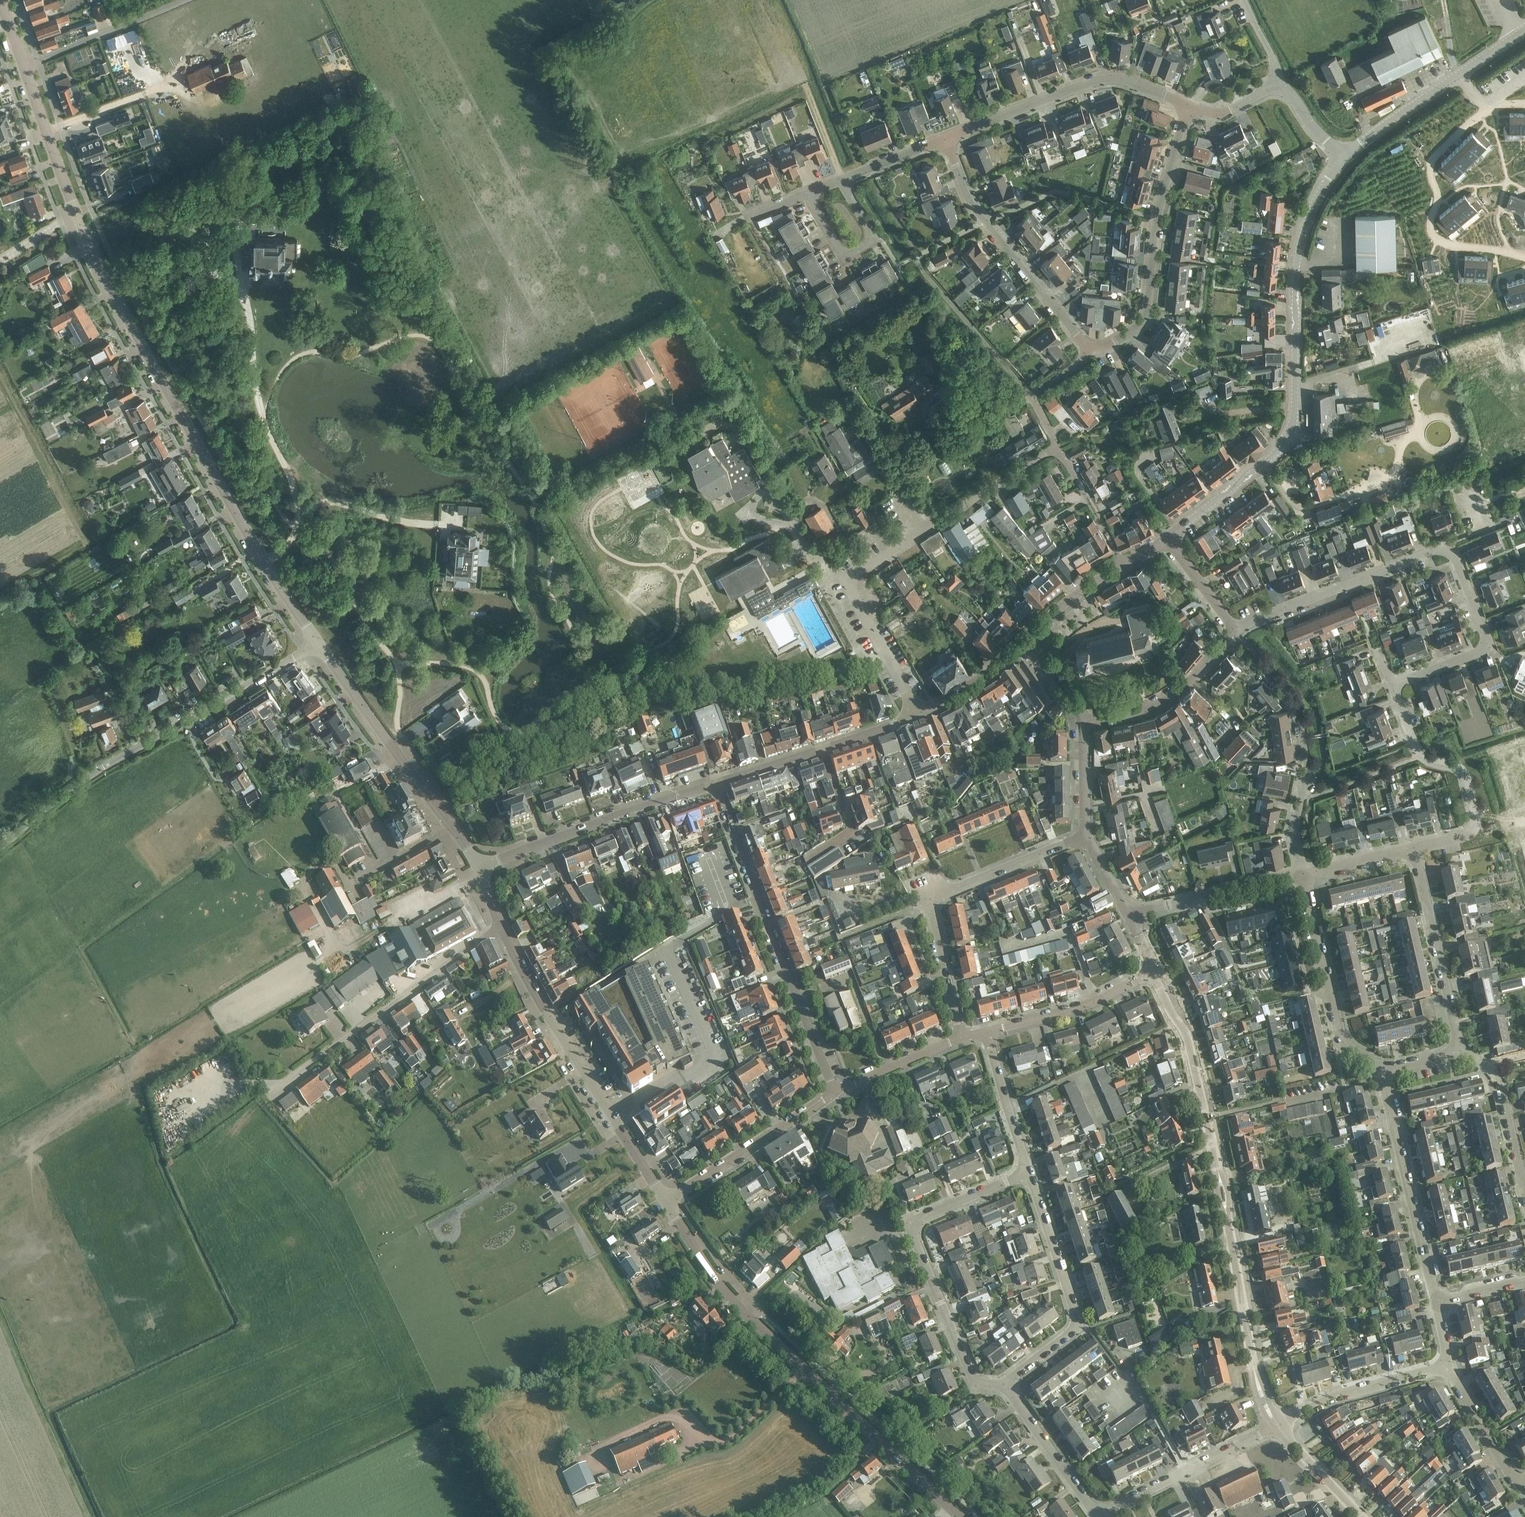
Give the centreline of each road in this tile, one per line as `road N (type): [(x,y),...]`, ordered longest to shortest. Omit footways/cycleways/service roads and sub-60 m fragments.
road 1 (tertiary): [(317,643),(259,553),(74,213)]
road 2 (residential): [(1168,538),(1288,435),(1297,250),(1310,209),(1344,157)]
road 3 (tertiary): [(960,1516),(739,1307),(666,1202)]
road 4 (residential): [(835,1092),(715,785)]
road 5 (residential): [(1005,1384),(972,1377),(912,1232),(924,1216),(1028,1172)]
road 6 (tertiary): [(666,1202),(502,930)]
road 7 (residential): [(1276,1425),(1253,1368),(1206,1118)]
road 8 (residential): [(960,1038),(933,902),(1085,837)]
road 9 (residential): [(1088,350),(1108,346),(1146,318),(1157,217),(1189,106)]
road 10 (residential): [(269,1092),(502,930)]
road 11 (tertiary): [(480,868),(317,643)]
road 12 (residential): [(1303,875),(1295,833),(1306,757),(1298,707),(1233,632)]
road 13 (residential): [(918,714),(845,579),(940,520)]
road 14 (unclassified): [(943,140),(1106,79),(1189,106)]
road 15 (residential): [(1088,350),(973,208),(943,140)]
road 16 (residential): [(1005,1384),(1076,1321),(1028,1172)]
road 17 (residential): [(480,868),(715,785)]
road 18 (residential): [(1414,847),(1467,834),(1475,813),(1463,771),(1415,745),(1392,683)]
road 19 (residential): [(1449,544),(1233,632)]
road 20 (residential): [(101,766),(303,652)]
road 21 (residential): [(1436,1301),(1384,1081)]
road 22 (tertiary): [(74,213),(0,0)]
road 23 (residential): [(1380,1070),(1340,1035),(1303,875)]
road 24 (residential): [(715,785),(918,714)]
road 25 (residential): [(1392,683),(1486,645),(1449,544)]
road 26 (residential): [(1460,1050),(1414,847)]
road 27 (residential): [(666,1202),(835,1092)]
road 28 (residential): [(1276,1425),(1099,1516)]
road 29 (residential): [(1276,1425),(1332,1395),(1449,1368)]
road 30 (residential): [(1206,1118),(1384,1081)]
road 31 (residential): [(1126,913),(1303,875)]
road 32 (residential): [(1083,718),(1158,705),(1233,632)]
road 33 (residential): [(1524,256),(1441,243),(1432,233),(1438,154)]
road 34 (residential): [(986,1033),(1084,1005),(1150,974)]
road 35 (residential): [(808,192),(841,251),(851,254),(874,239),(841,180)]
road 36 (residential): [(1099,1516),(1005,1384)]
road 37 (residential): [(1524,1188),(1499,1082),(1460,1050)]
road 38 (residential): [(1206,1118),(1185,1035),(1150,974)]
road 39 (residential): [(1028,1172),(986,1033)]
road 40 (unclassified): [(1344,157),(1461,73)]
road 41 (residential): [(1449,1368),(1507,1474),(1524,1480)]
road 42 (residential): [(1057,446),(940,520)]
road 43 (unclassified): [(835,1092),(960,1038)]
road 44 (residential): [(1124,564),(1057,446)]
road 45 (residential): [(918,714),(1027,640)]
road 46 (unclassified): [(0,850),(101,766)]
road 47 (residential): [(1057,446),(1031,393),(1088,350)]
road 48 (residential): [(1362,1516),(1276,1425)]
road 49 (residential): [(1027,640),(1124,564)]

